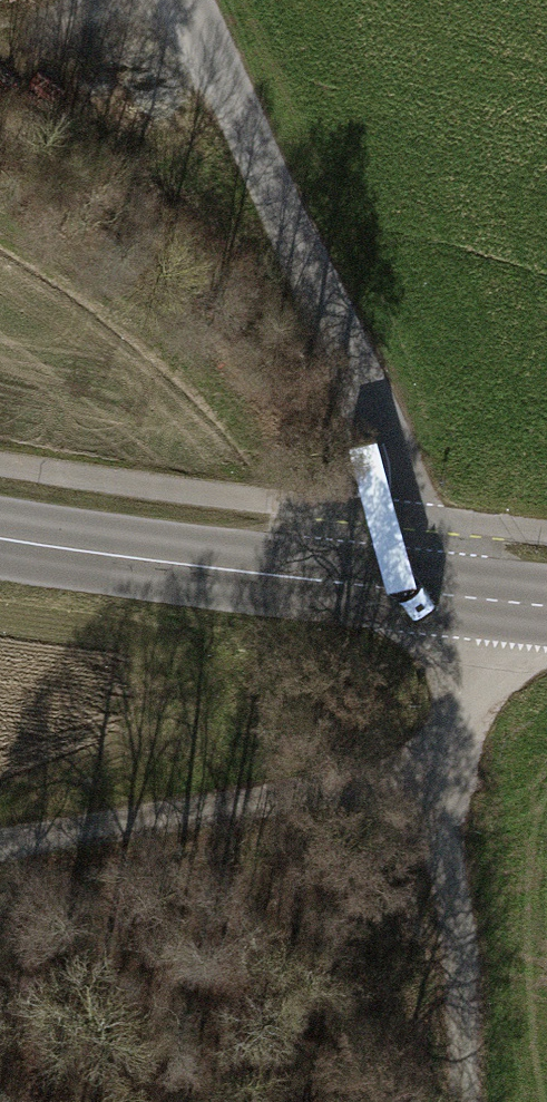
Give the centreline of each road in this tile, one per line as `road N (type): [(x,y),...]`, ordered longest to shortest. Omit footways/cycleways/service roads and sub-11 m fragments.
road 1 (residential): [(196,0),(382,432),(390,468),(383,588)]
road 2 (track): [(436,775),(0,845)]
road 3 (tertiary): [(383,588),(0,538)]
road 4 (track): [(464,1101),(459,973),(436,775)]
road 5 (track): [(477,597),(464,695),(436,775)]
road 6 (tertiary): [(546,605),(383,588)]

